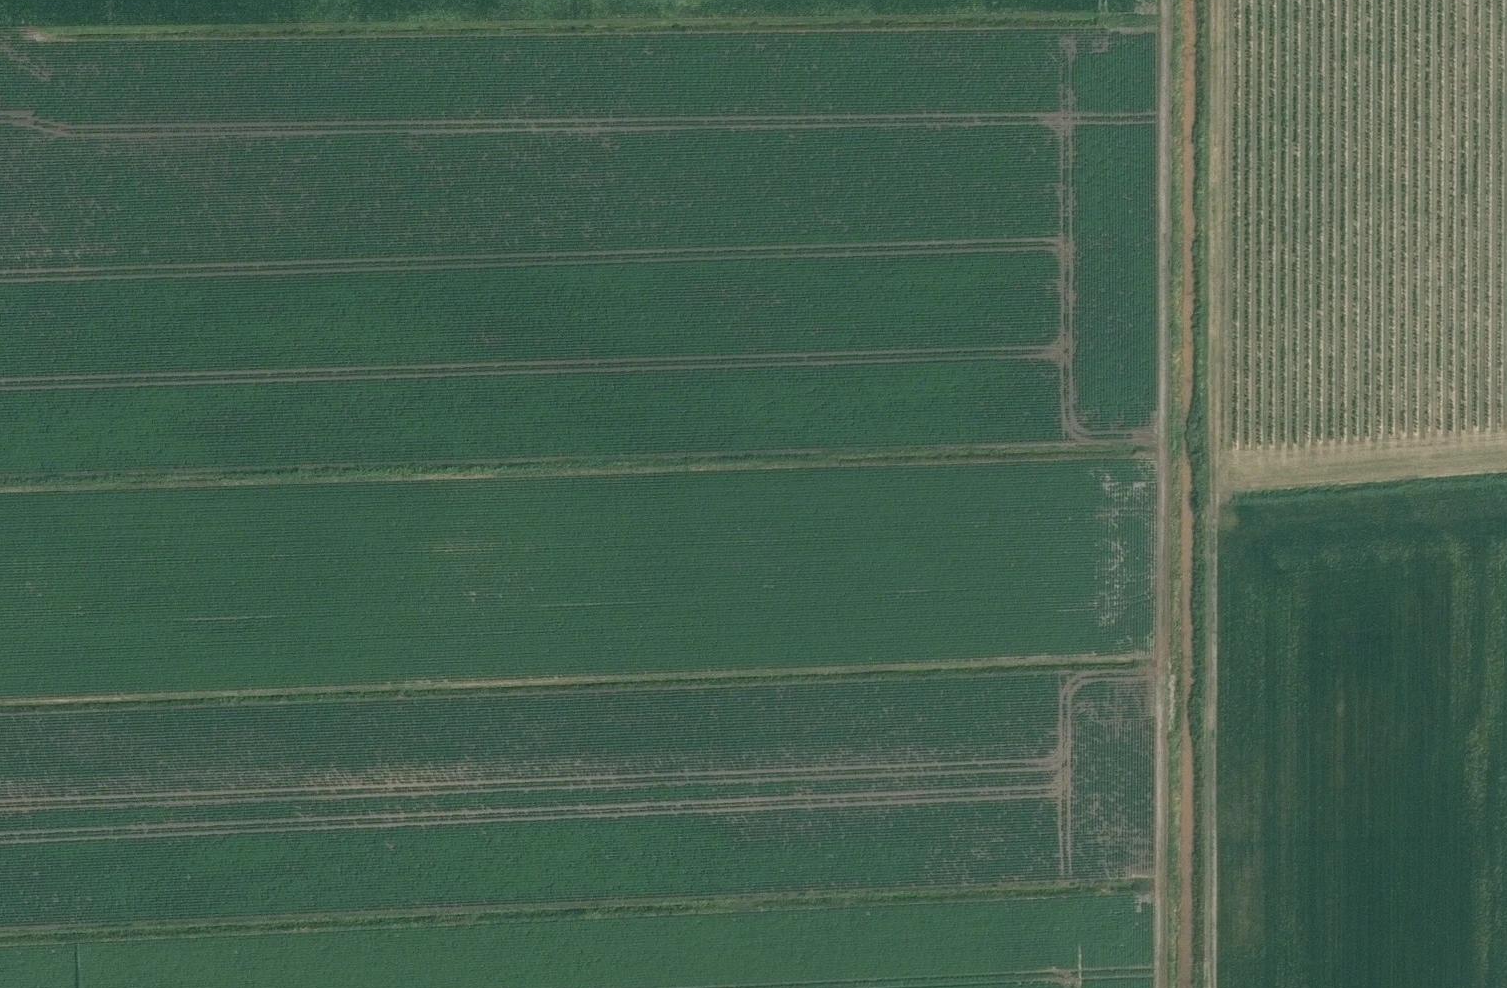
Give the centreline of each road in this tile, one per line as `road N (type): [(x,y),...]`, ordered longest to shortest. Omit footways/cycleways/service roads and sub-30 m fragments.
road 1 (track): [(1212,987),(1212,0)]

